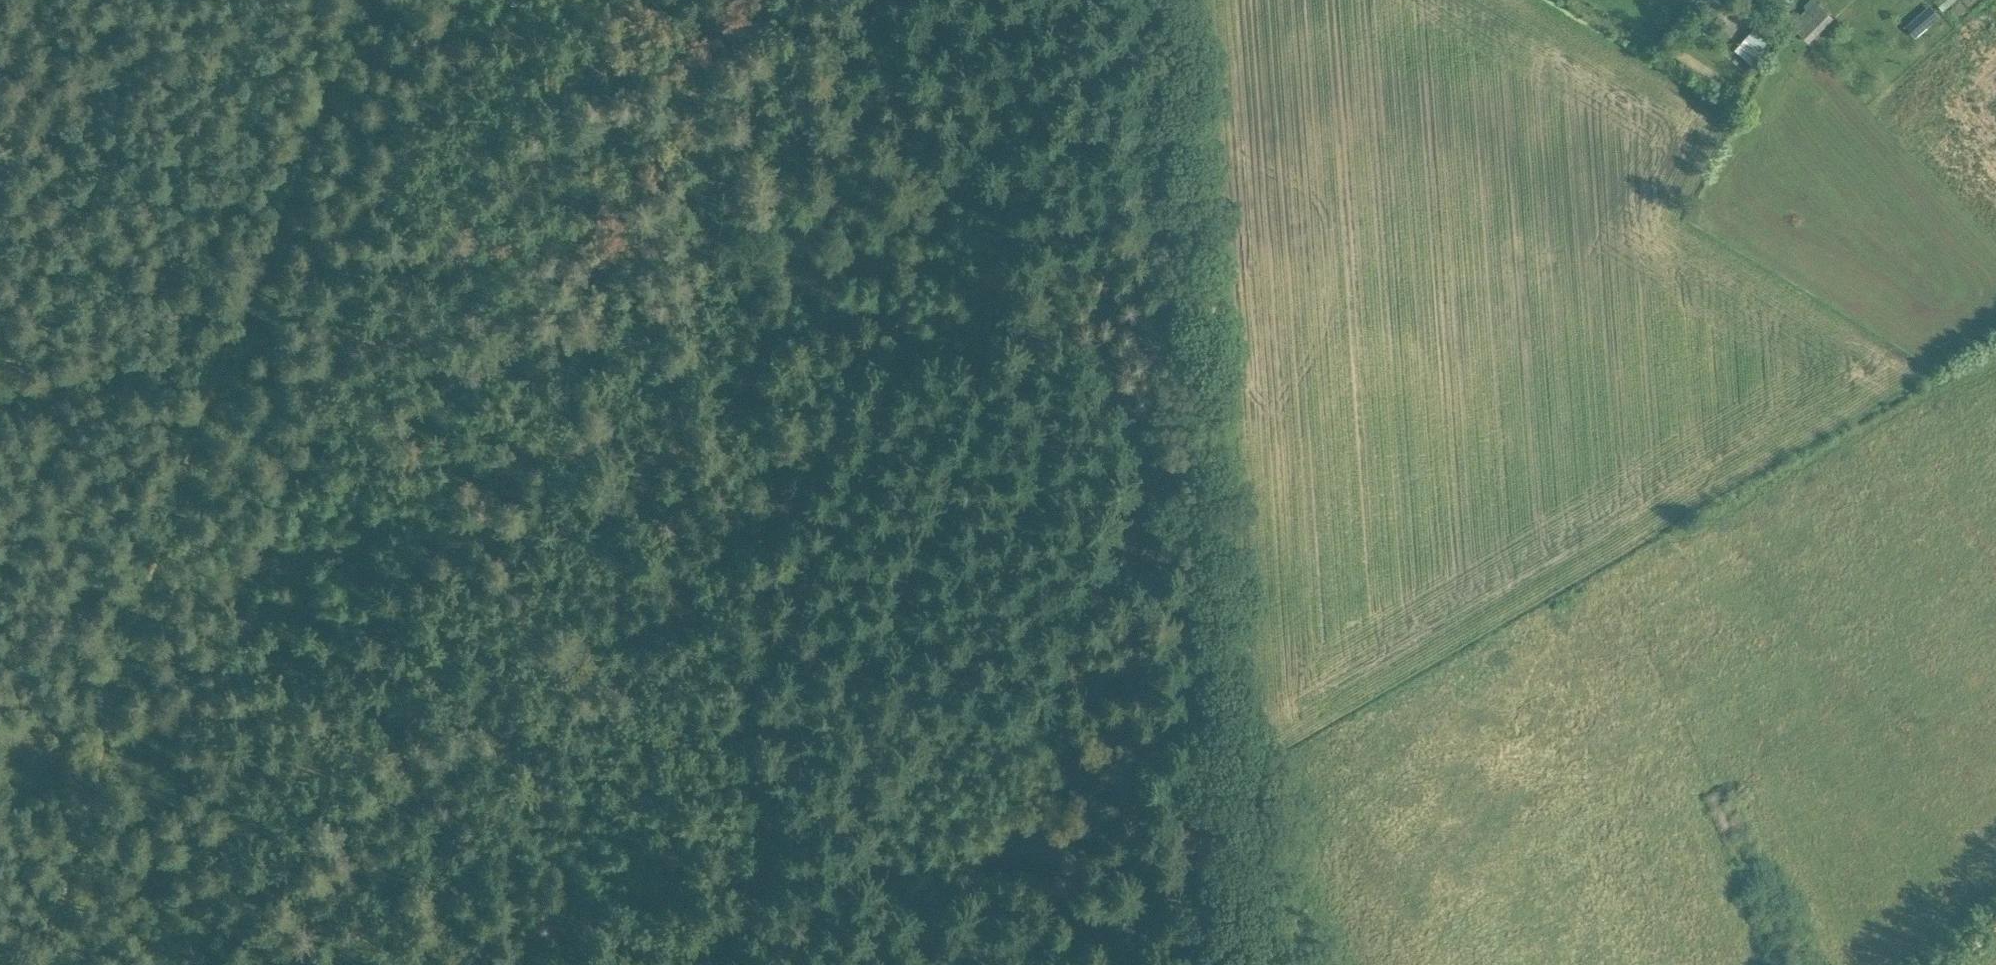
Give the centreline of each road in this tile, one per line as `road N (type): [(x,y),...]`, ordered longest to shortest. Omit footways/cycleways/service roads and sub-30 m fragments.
road 1 (track): [(1271,964),(1199,0)]

